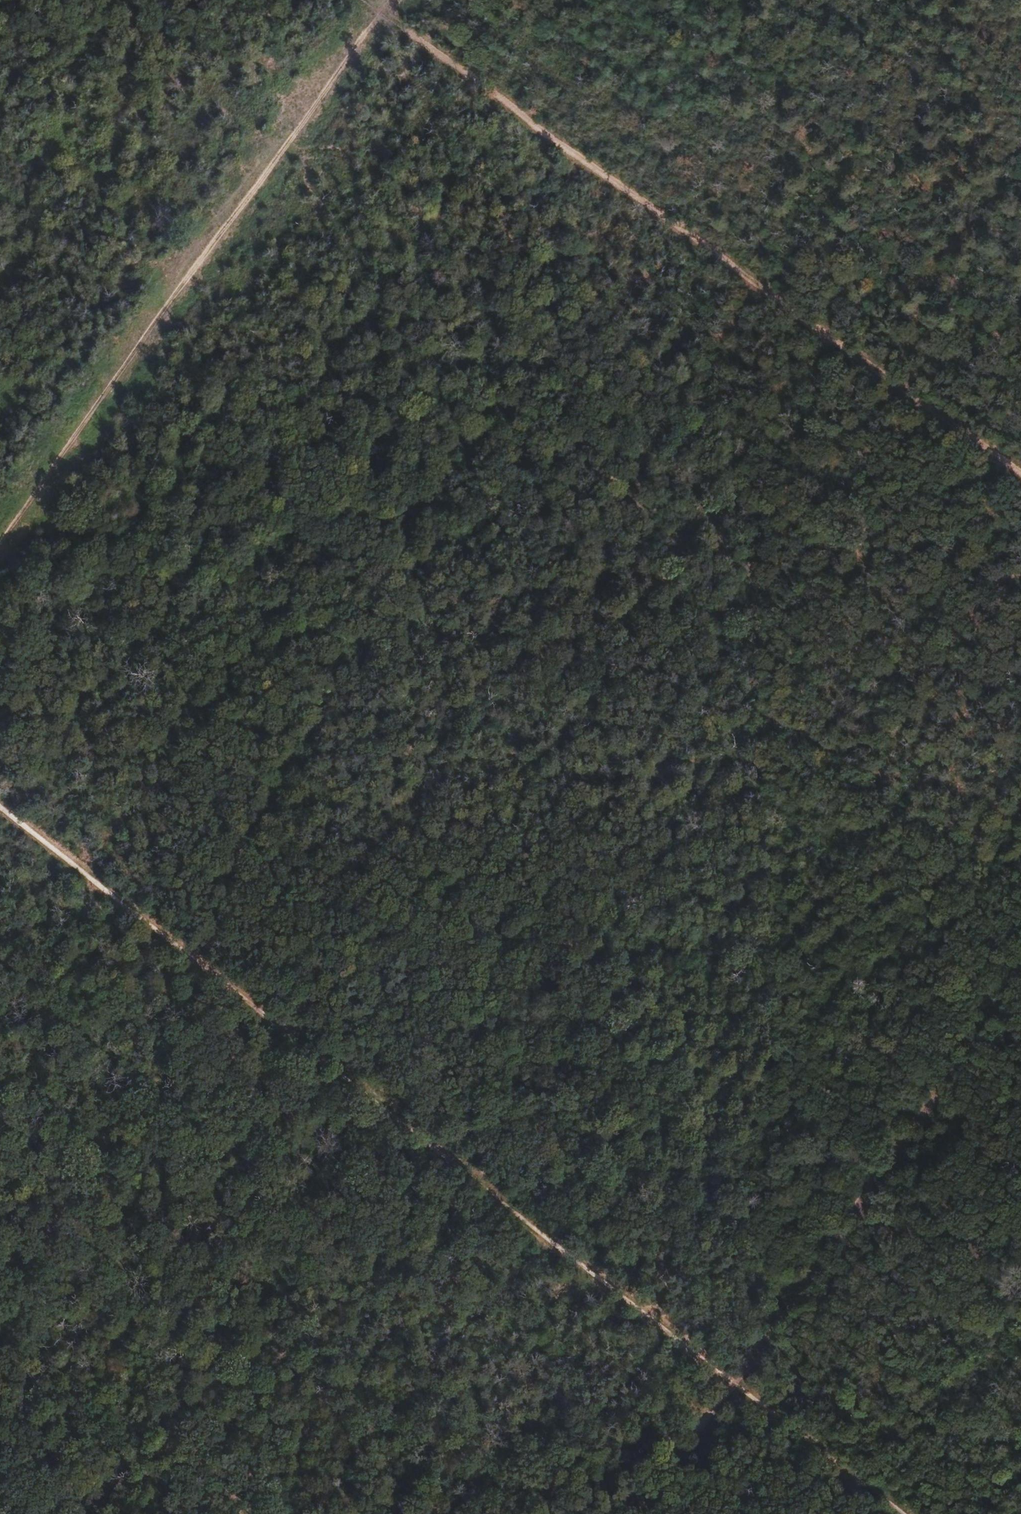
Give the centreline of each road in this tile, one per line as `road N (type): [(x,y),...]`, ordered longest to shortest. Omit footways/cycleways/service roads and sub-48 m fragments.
road 1 (track): [(0,811),(912,1513)]
road 2 (track): [(366,0),(1020,475)]
road 3 (track): [(389,0),(0,545)]

